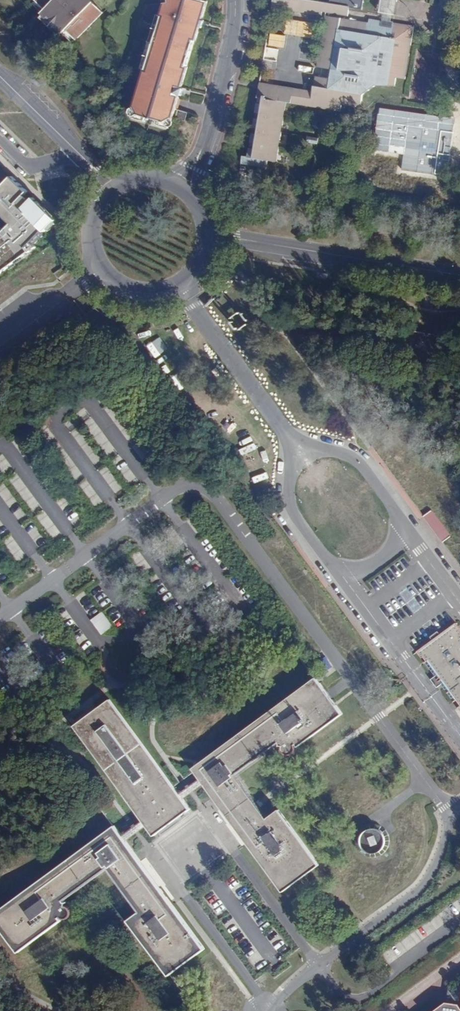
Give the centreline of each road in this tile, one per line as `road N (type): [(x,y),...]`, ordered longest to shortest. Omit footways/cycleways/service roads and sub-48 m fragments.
road 1 (residential): [(298,451),(291,511),(338,572),(361,571),(404,533),(372,478)]
road 2 (secondary): [(244,240),(459,275)]
road 3 (residential): [(180,285),(298,451)]
road 4 (secondary): [(102,200),(90,240),(105,276),(138,294),(180,285)]
road 5 (residential): [(202,150),(236,0)]

